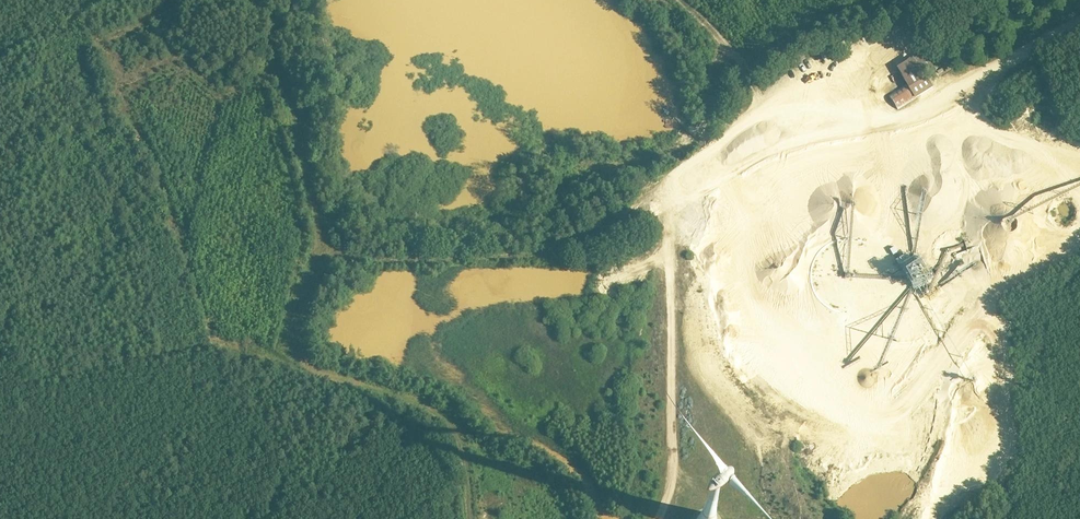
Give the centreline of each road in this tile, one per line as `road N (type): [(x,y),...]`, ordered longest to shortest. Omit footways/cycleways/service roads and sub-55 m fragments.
road 1 (track): [(918,109),(751,138),(704,173),(689,243),(690,325),(672,426),(668,518)]

